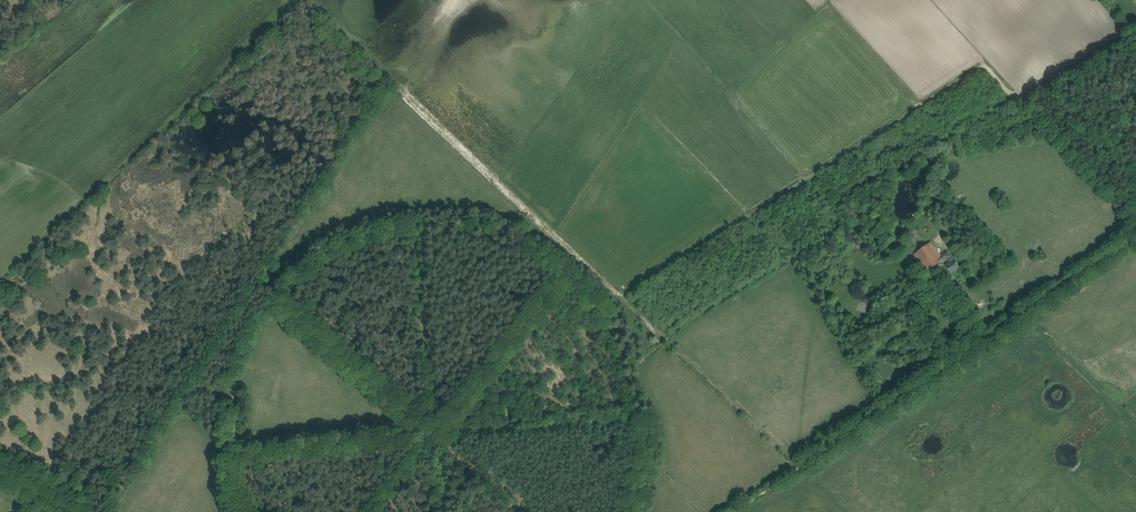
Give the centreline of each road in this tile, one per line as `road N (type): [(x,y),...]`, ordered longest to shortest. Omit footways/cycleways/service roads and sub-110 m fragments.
road 1 (track): [(731,511),(1135,240)]

